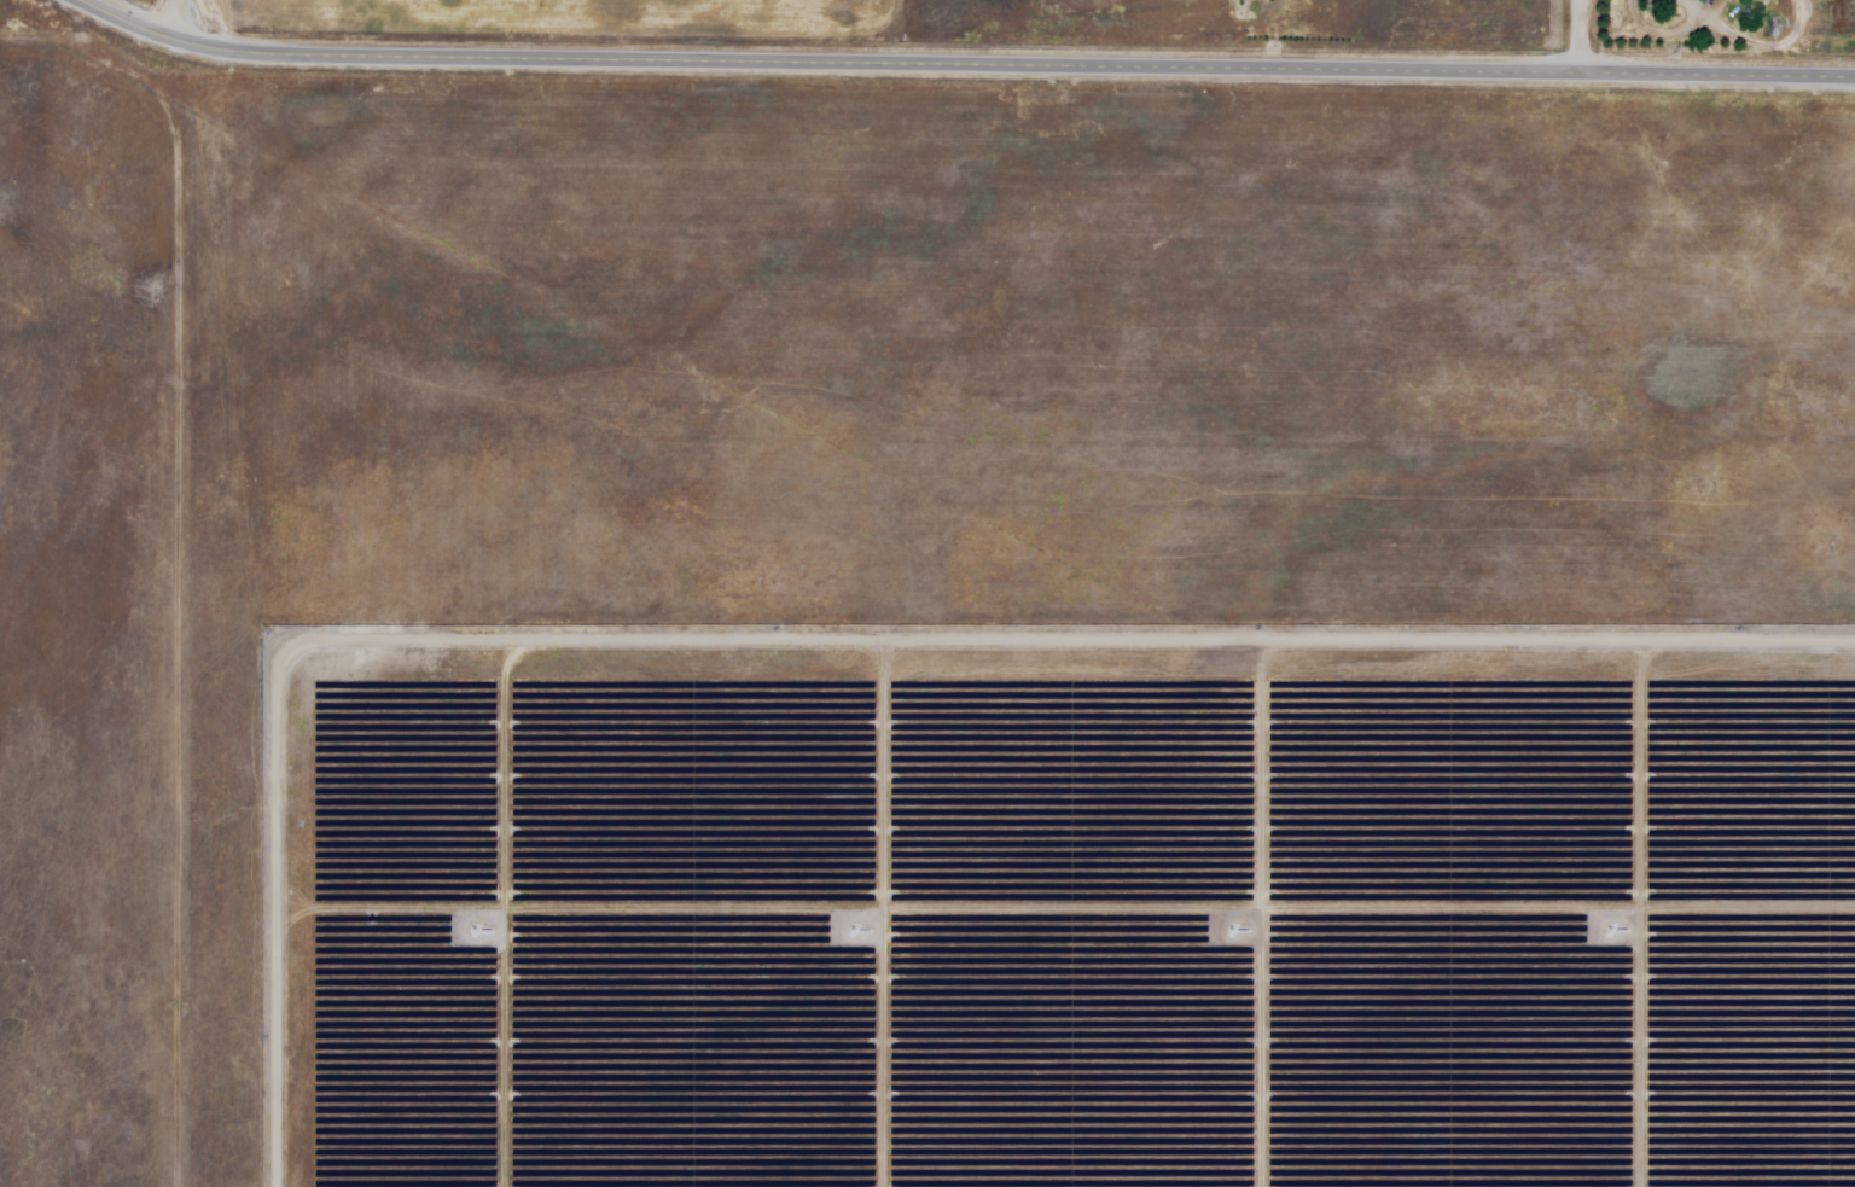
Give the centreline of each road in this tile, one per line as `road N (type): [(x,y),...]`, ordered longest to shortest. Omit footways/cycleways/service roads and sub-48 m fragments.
road 1 (secondary): [(1854,78),(269,54),(202,48),(82,0)]

